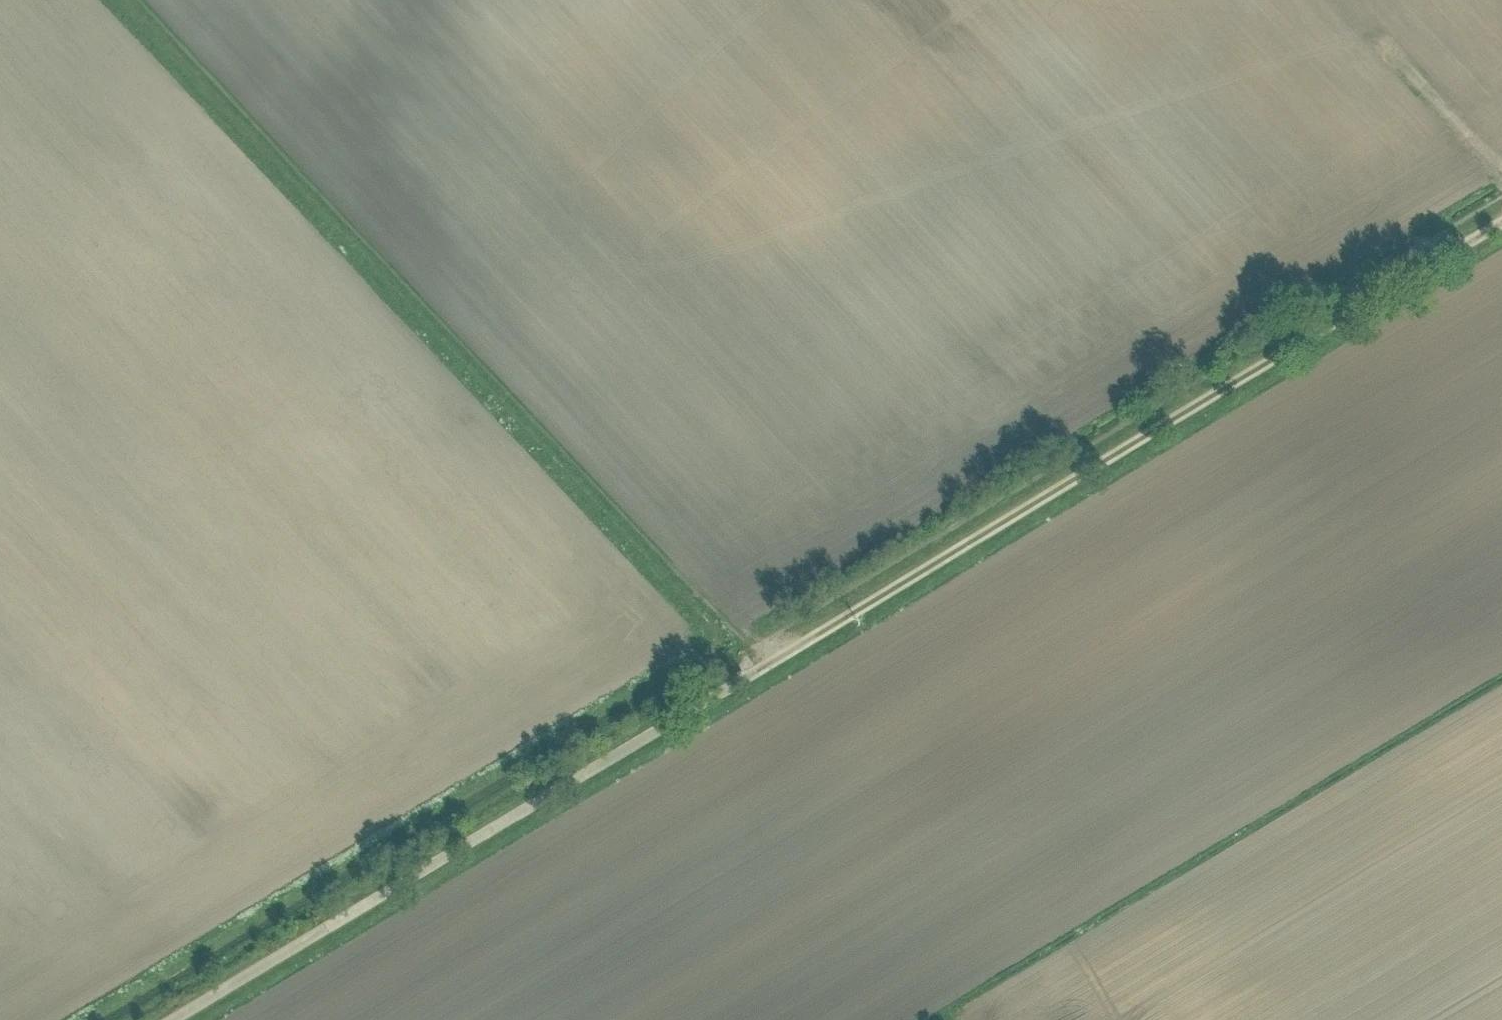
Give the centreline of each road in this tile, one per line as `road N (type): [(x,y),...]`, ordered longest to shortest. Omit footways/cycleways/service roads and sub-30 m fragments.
road 1 (track): [(763,668),(138,0)]
road 2 (track): [(737,684),(1501,224)]
road 3 (track): [(176,1019),(737,684)]

